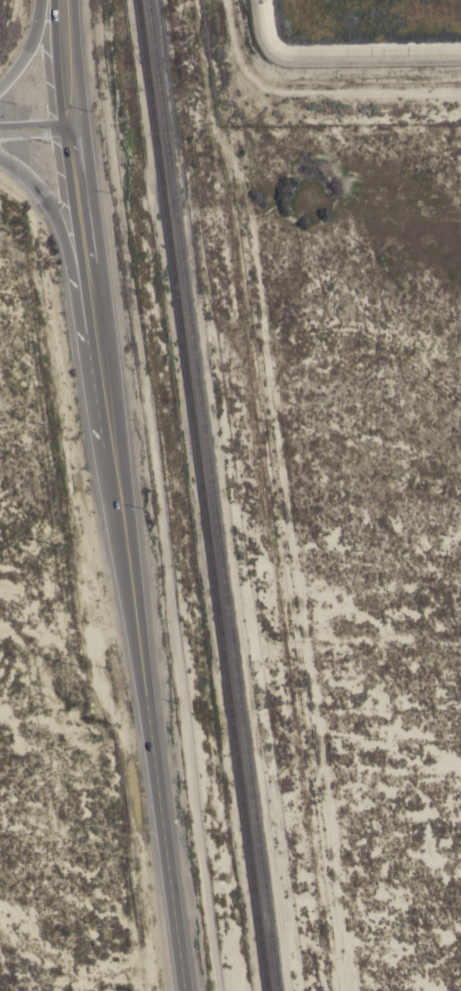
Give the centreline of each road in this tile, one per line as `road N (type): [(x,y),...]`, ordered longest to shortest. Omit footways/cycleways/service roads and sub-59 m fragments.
road 1 (track): [(346,990),(234,141),(227,0)]
road 2 (primary): [(182,990),(70,123)]
road 3 (primary): [(0,160),(38,191),(57,223),(87,377),(104,405)]
road 4 (secondary): [(70,123),(65,0)]

